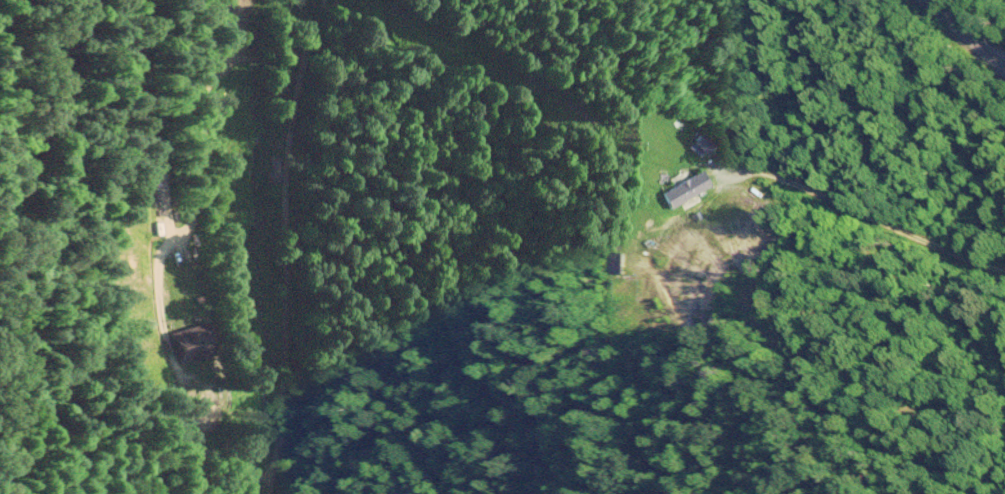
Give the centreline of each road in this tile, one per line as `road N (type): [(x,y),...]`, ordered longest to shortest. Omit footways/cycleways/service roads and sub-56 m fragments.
road 1 (residential): [(278,493),(337,0)]
road 2 (secondary): [(1004,127),(855,0)]

